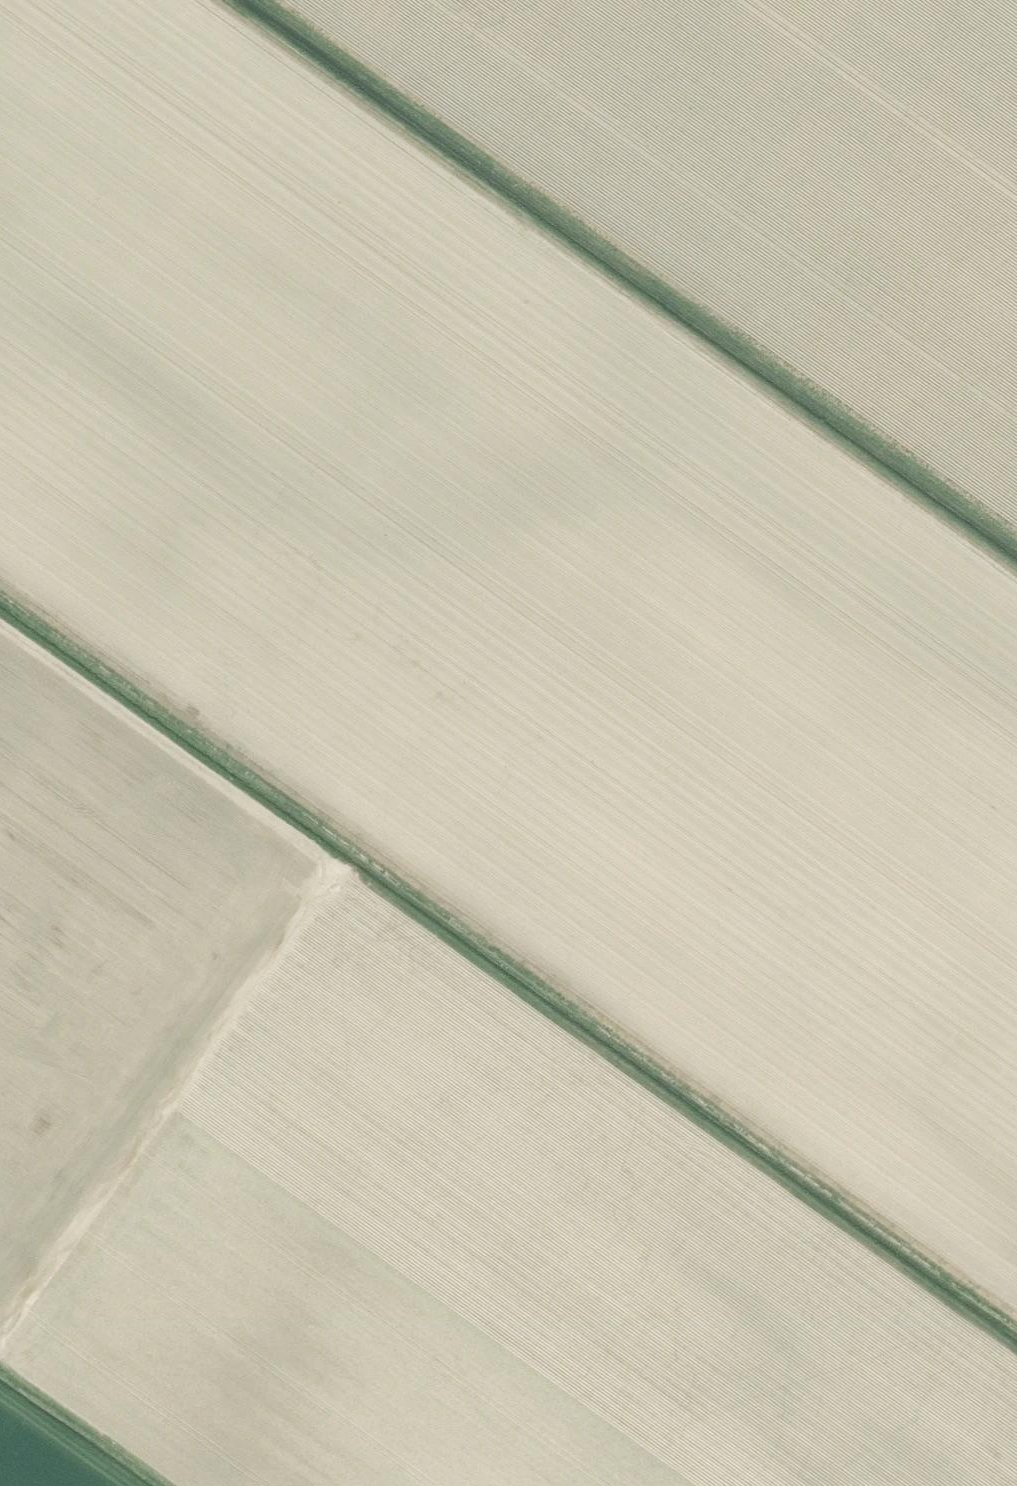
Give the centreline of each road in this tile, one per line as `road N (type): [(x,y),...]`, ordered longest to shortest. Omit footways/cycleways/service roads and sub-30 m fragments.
road 1 (track): [(0,1401),(118,1485)]

